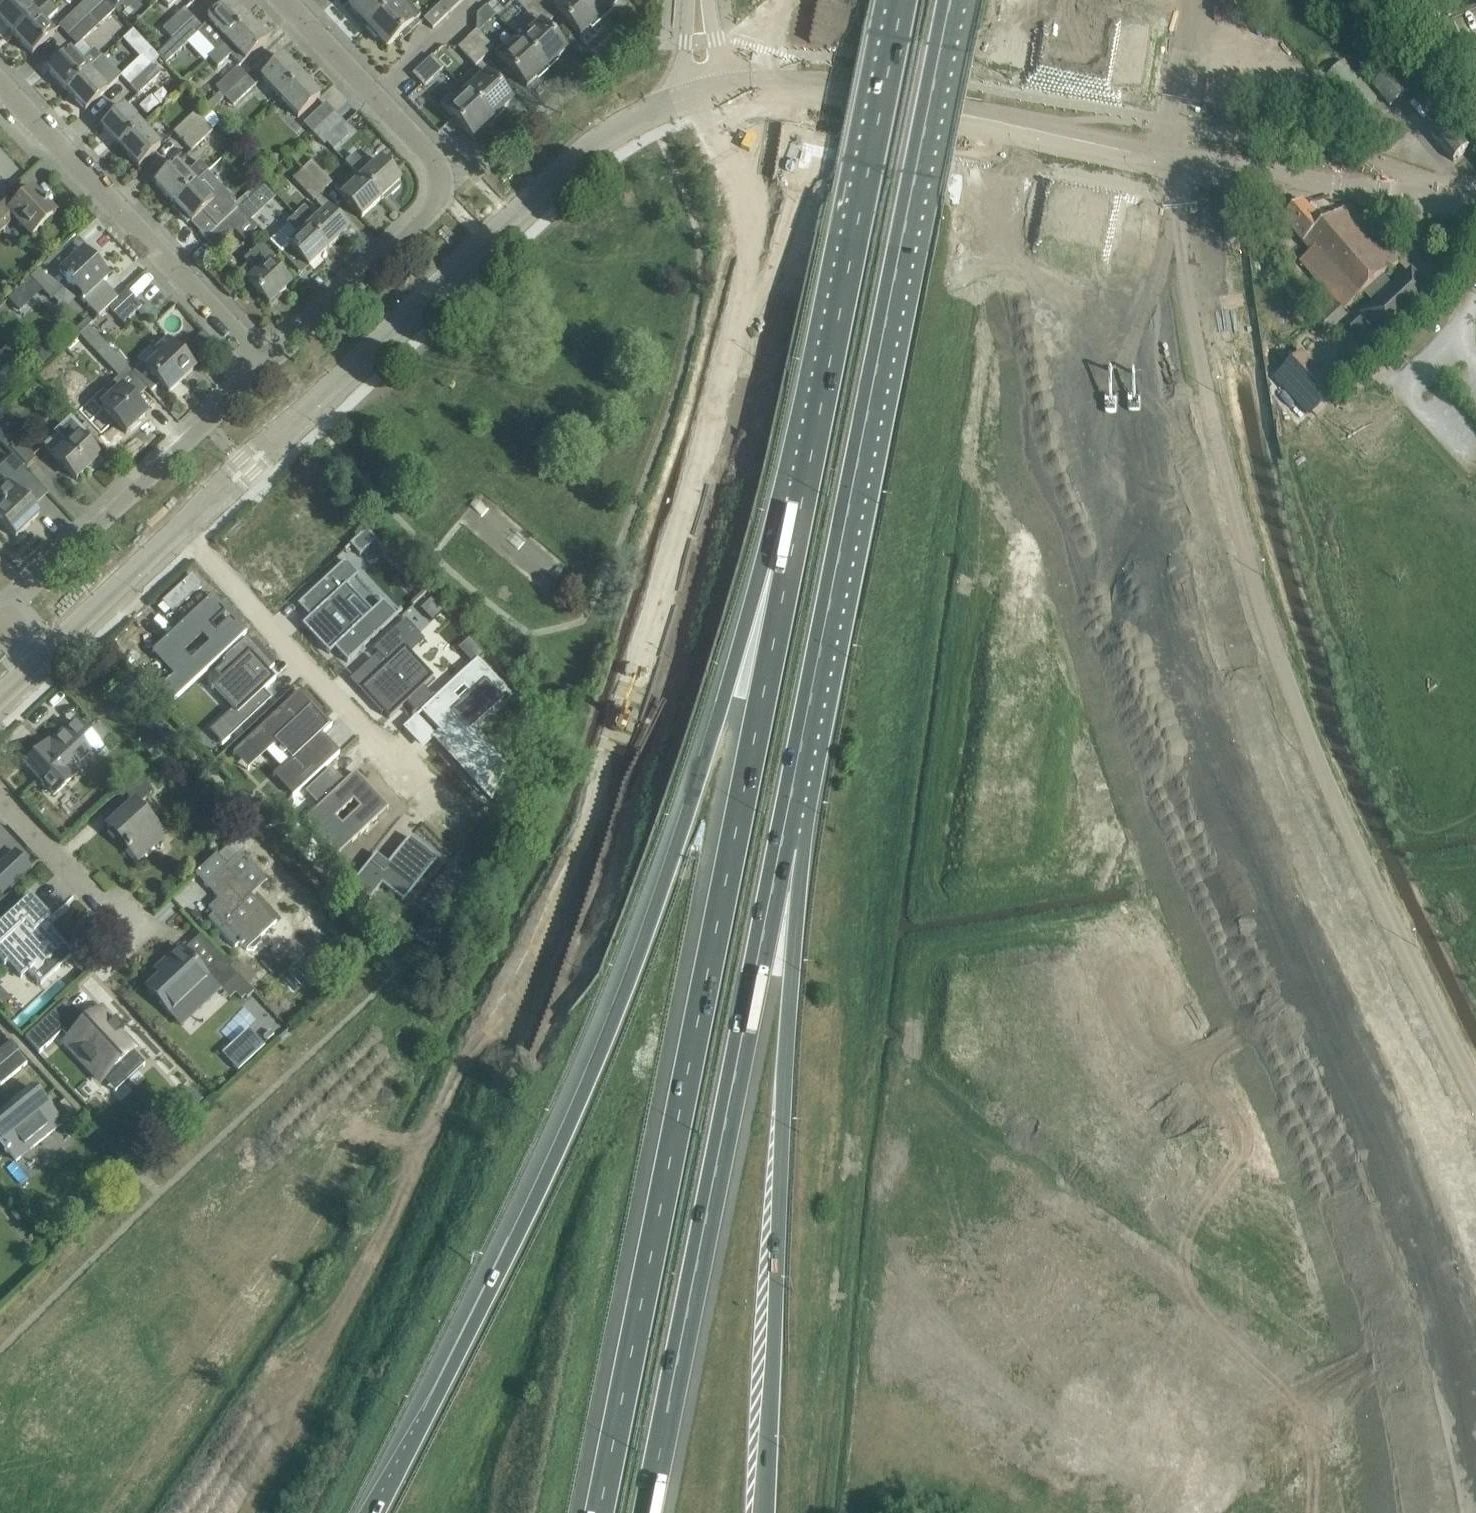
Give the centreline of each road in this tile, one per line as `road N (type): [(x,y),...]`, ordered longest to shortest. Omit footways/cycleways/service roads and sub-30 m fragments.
road 1 (motorway): [(1475,1409),(1401,1175),(1206,739),(1154,583),(1122,466),(1094,295),(1074,0)]
road 2 (motorway): [(800,500),(747,616),(652,922),(608,1033),(379,1512)]
road 3 (motorway): [(800,500),(597,1512)]
road 4 (track): [(1171,156),(1214,426),(1298,716),(1475,1090)]
road 5 (motorway): [(779,846),(951,0)]
road 6 (tertiary): [(1475,197),(1247,169),(807,86),(724,89)]
road 7 (motorway): [(644,1512),(779,846)]
road 8 (motorway): [(760,1512),(783,1034),(779,846)]
road 9 (tertiary): [(283,433),(579,158),(631,120),(690,96)]
road 10 (motorway): [(901,0),(800,500)]
road 11 (residential): [(267,365),(426,217),(440,178),(425,148),(302,18)]
road 12 (residential): [(180,530),(456,820)]
road 13 (residential): [(267,365),(0,80)]
road 14 (residential): [(3,615),(267,365)]
road 15 (tertiary): [(45,657),(180,530)]
road 16 (residential): [(119,925),(0,797)]

